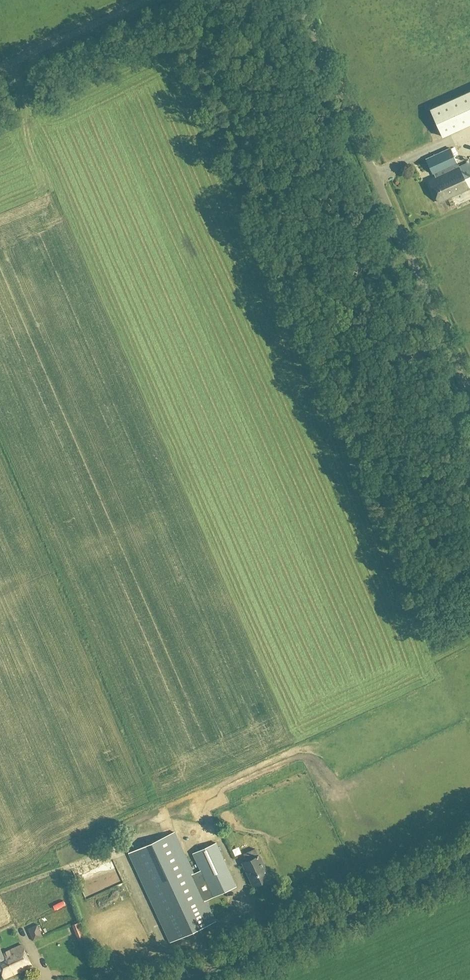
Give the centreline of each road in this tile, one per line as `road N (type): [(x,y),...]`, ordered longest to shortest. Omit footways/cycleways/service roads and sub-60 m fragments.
road 1 (unclassified): [(469,398),(295,0)]
road 2 (unclassified): [(469,850),(167,979)]
road 3 (unclassified): [(0,68),(146,0)]

